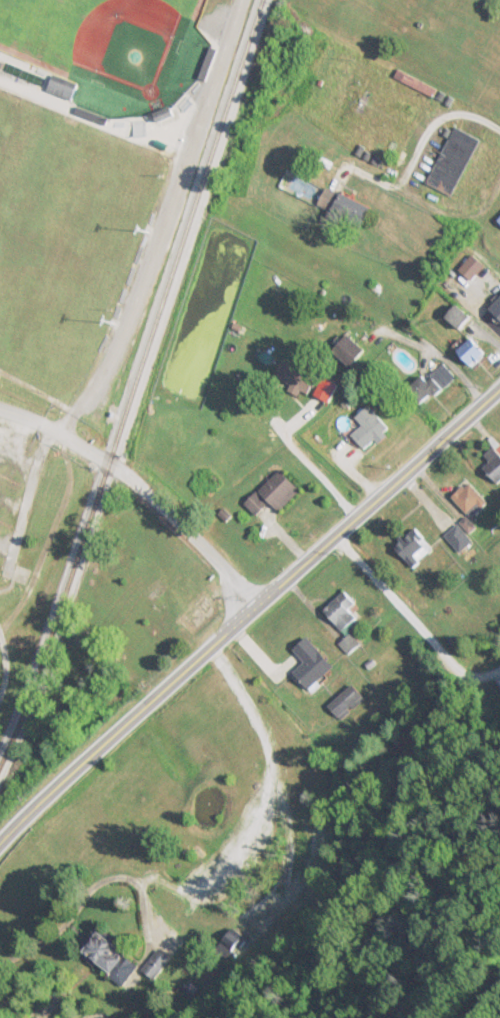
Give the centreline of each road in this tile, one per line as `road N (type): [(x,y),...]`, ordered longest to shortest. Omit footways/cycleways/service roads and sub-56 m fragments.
road 1 (primary): [(0,834),(499,381)]
road 2 (residential): [(253,597),(106,461),(0,409)]
road 3 (residential): [(499,128),(466,114),(440,120),(406,169),(411,197),(465,214),(486,209),(499,173)]
road 4 (residential): [(0,942),(73,870),(110,858),(149,903)]

